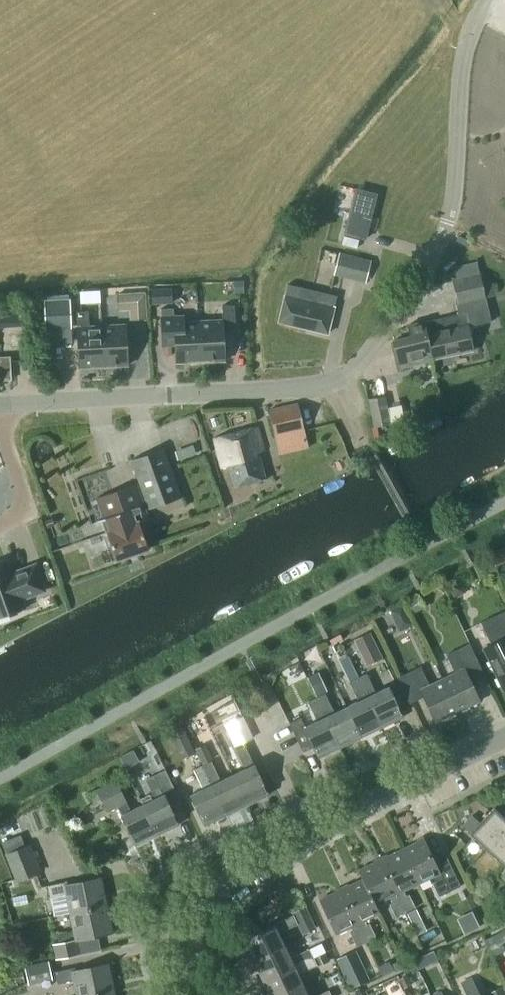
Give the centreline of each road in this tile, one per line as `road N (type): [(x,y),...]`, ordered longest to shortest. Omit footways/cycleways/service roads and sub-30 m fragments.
road 1 (unclassified): [(0,404),(292,387),(360,365),(405,305),(449,221),(462,58),(485,0)]
road 2 (residential): [(502,742),(215,899),(189,930),(201,994)]
road 3 (residential): [(0,421),(27,507),(0,525)]

